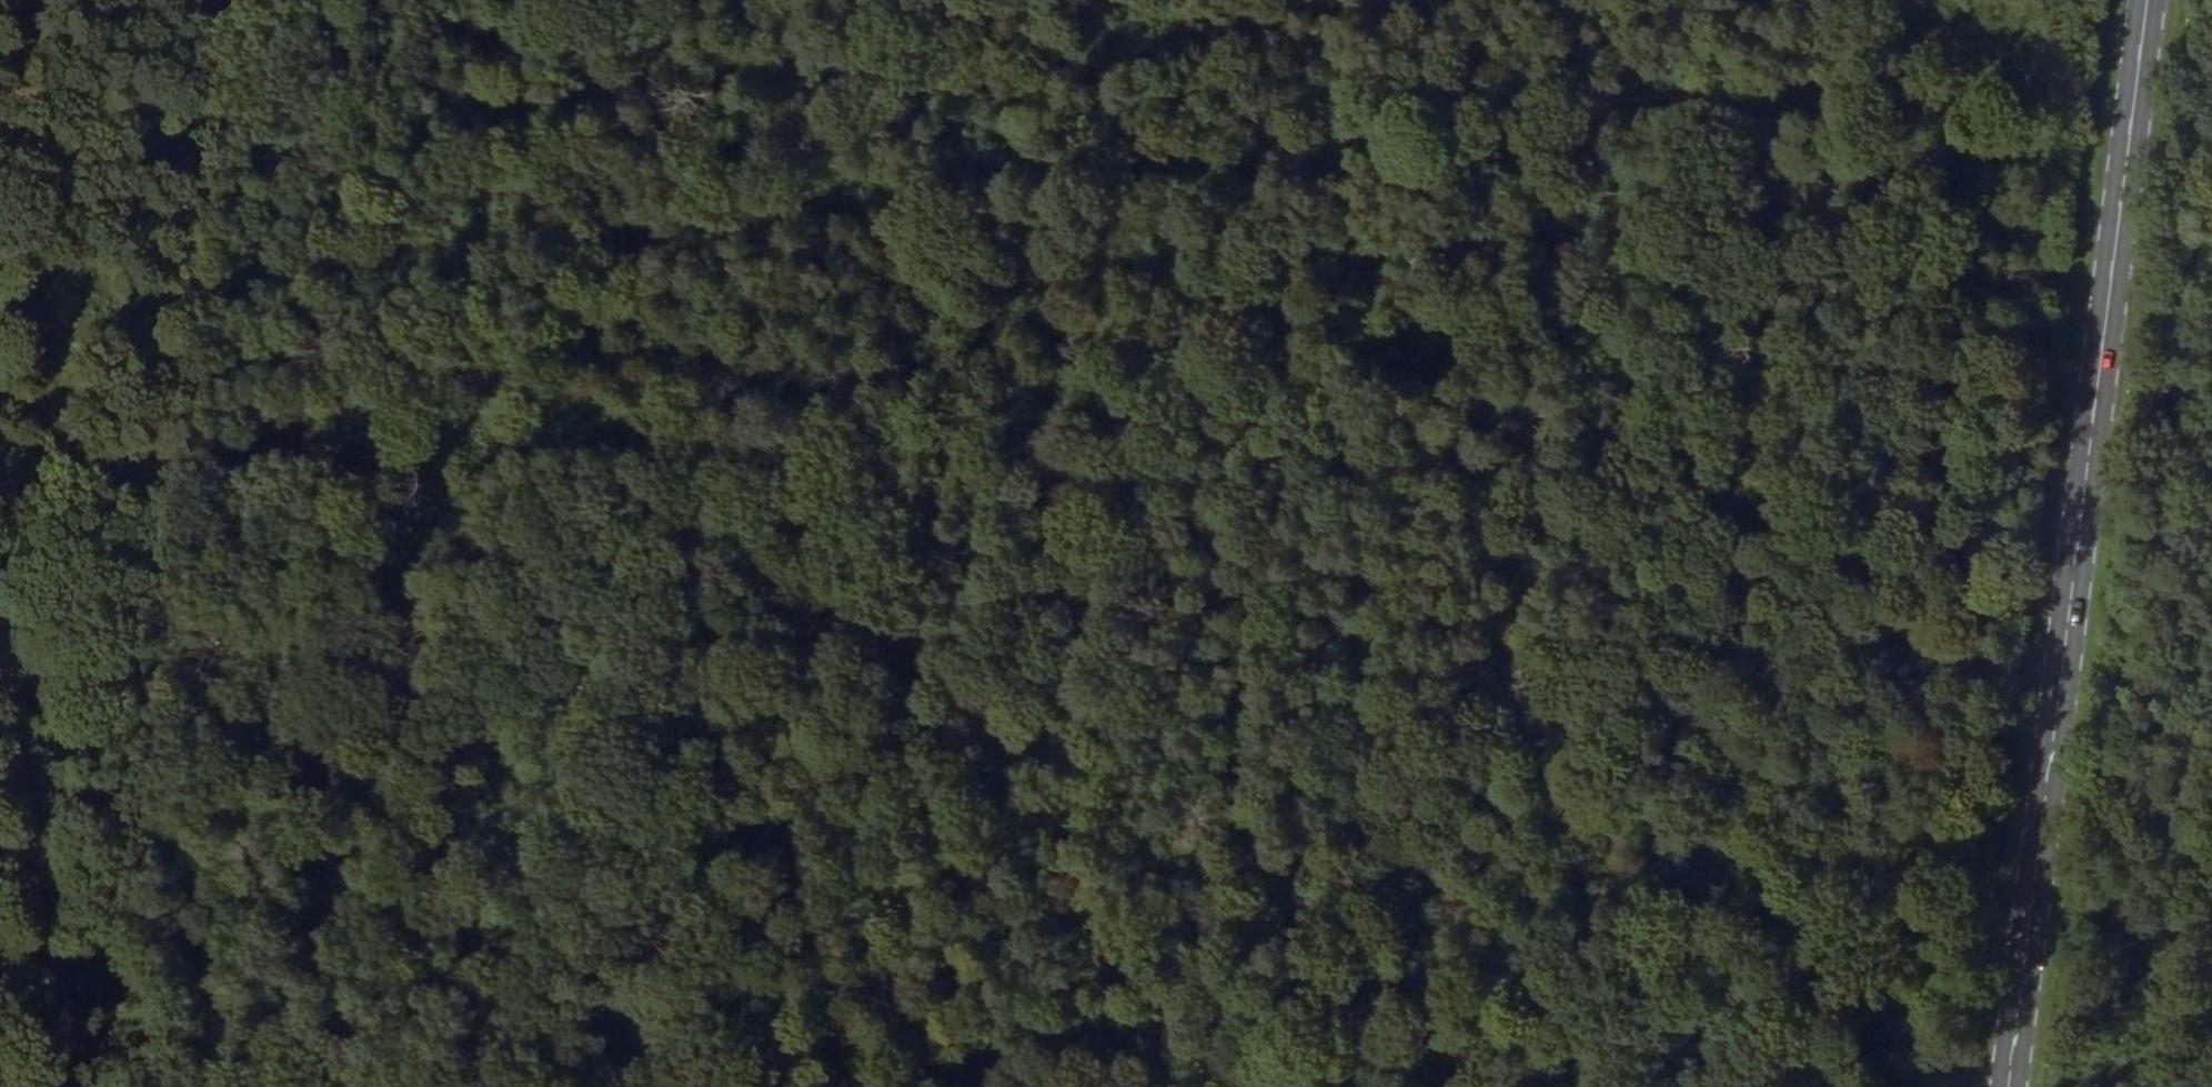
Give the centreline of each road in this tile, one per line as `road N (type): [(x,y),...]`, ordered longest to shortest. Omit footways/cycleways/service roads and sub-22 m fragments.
road 1 (primary): [(2147,0),(2009,1086)]
road 2 (track): [(0,684),(51,1086)]

